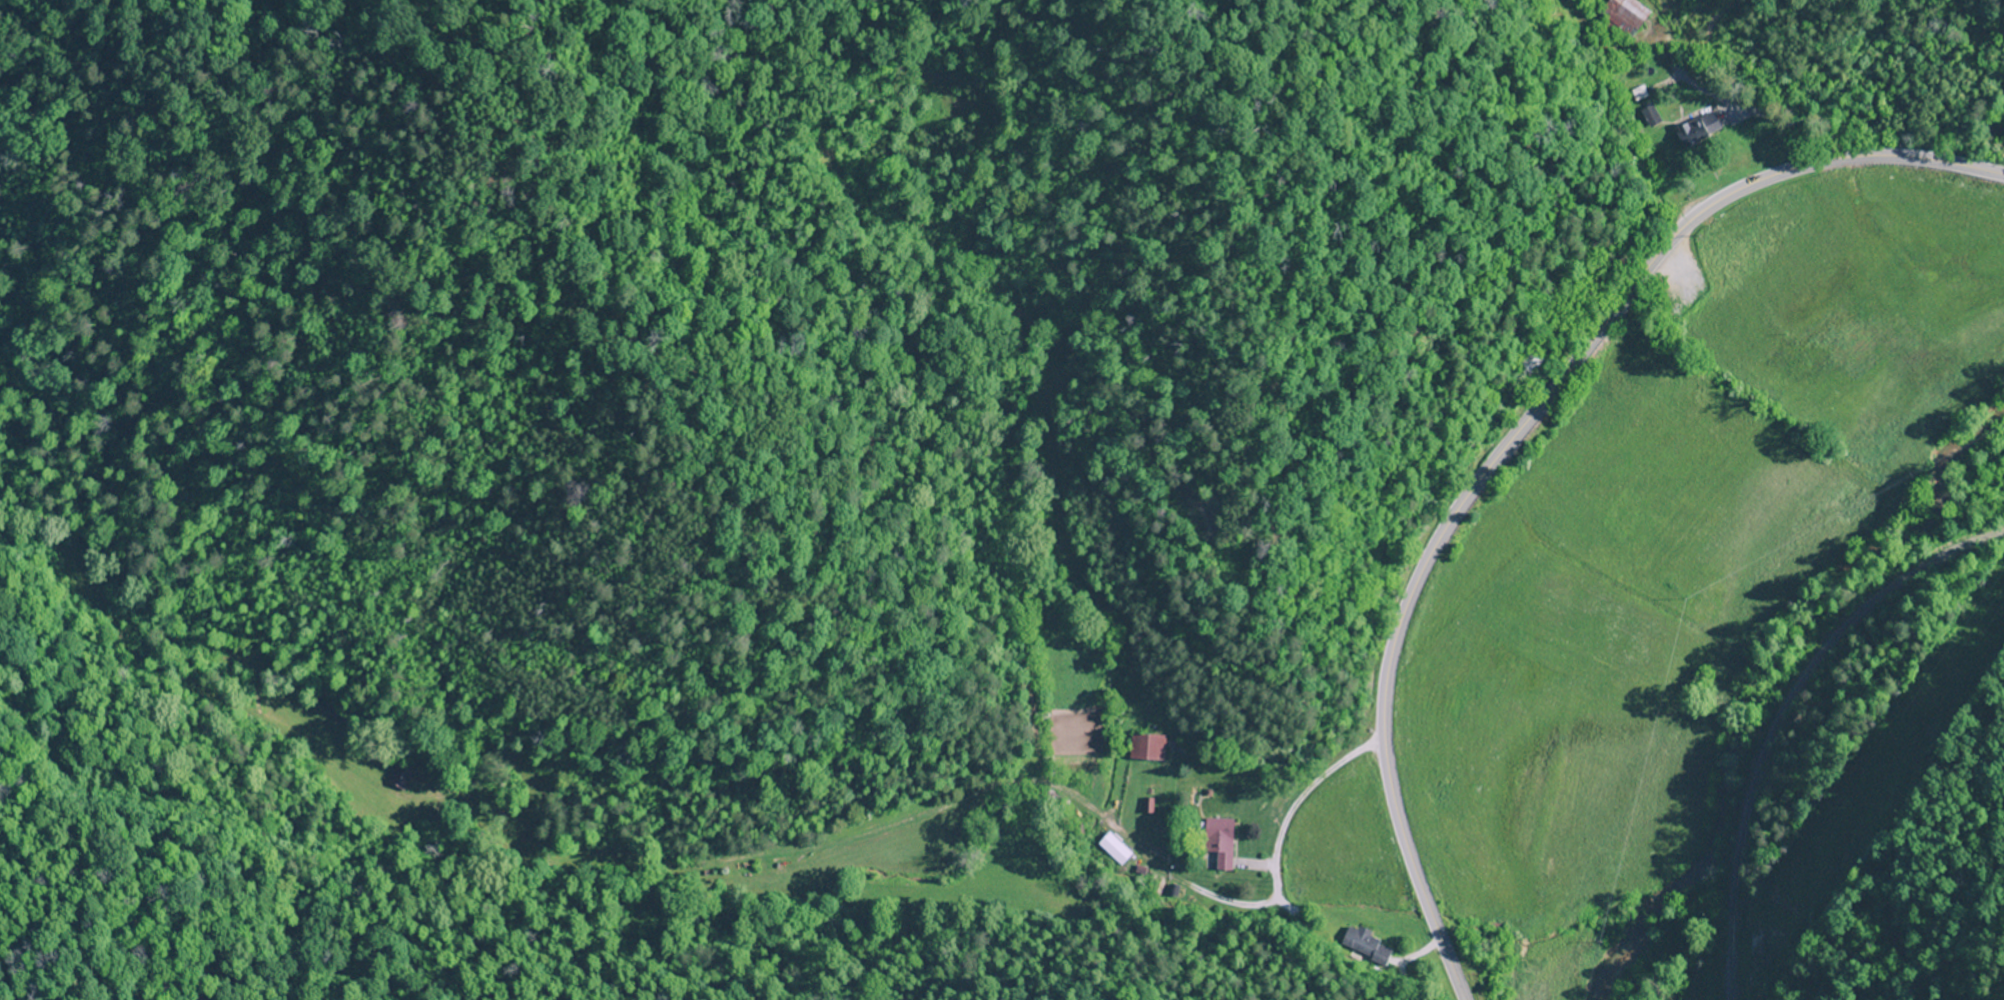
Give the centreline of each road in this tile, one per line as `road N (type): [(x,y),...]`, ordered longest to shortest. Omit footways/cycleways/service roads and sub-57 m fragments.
road 1 (secondary): [(1465,999),(1399,820),(1385,739),(1392,655),(1443,534),(1648,269),(1721,202),(1792,171),(1873,158),(2003,176)]
road 2 (residential): [(1315,922),(1286,914),(1244,866),(1243,774),(1254,753),(1385,715)]

